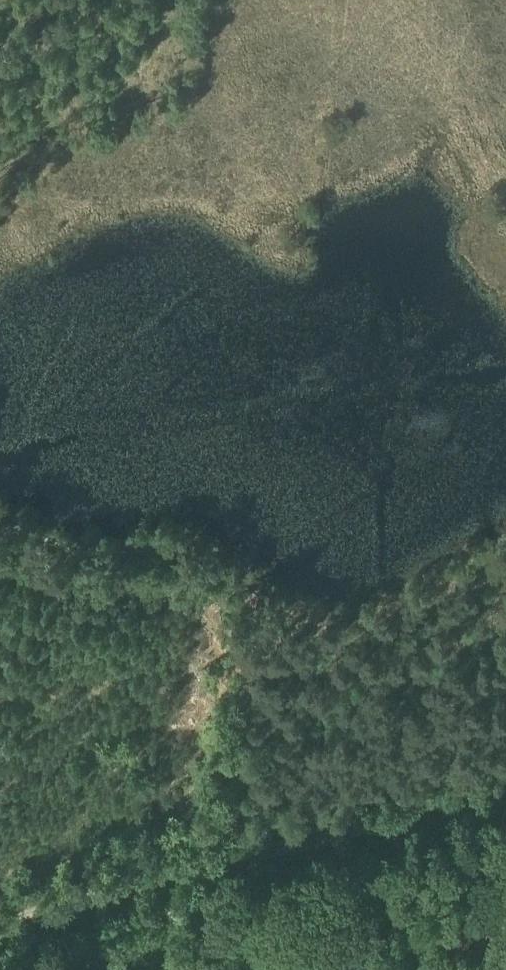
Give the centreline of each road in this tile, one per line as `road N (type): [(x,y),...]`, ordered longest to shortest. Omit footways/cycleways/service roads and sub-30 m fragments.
road 1 (track): [(225,857),(0,923)]

